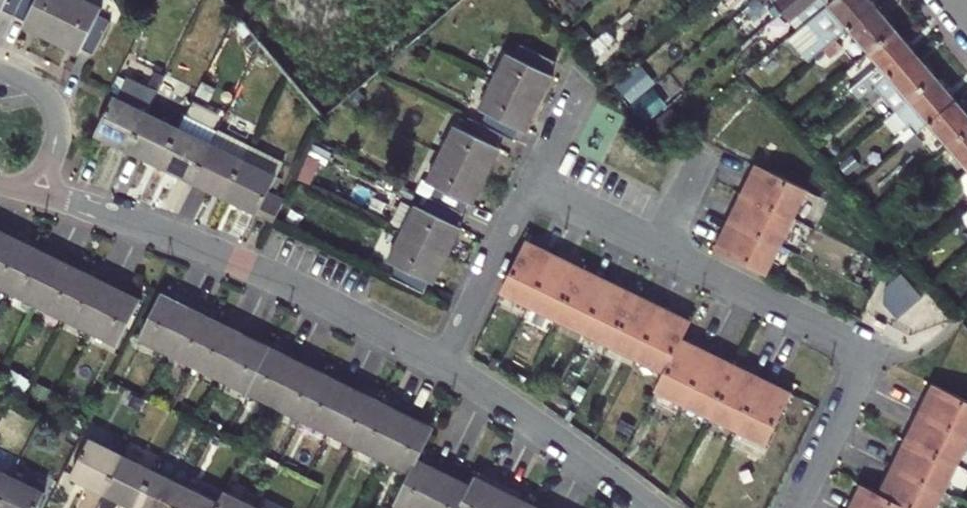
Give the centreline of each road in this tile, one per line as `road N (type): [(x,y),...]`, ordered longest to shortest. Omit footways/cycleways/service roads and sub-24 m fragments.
road 1 (residential): [(661,248),(871,350),(798,507)]
road 2 (residential): [(87,207),(247,265),(440,363)]
road 3 (residential): [(440,363),(651,507)]
road 4 (residential): [(440,363),(530,183)]
road 5 (residential): [(530,183),(661,248)]

